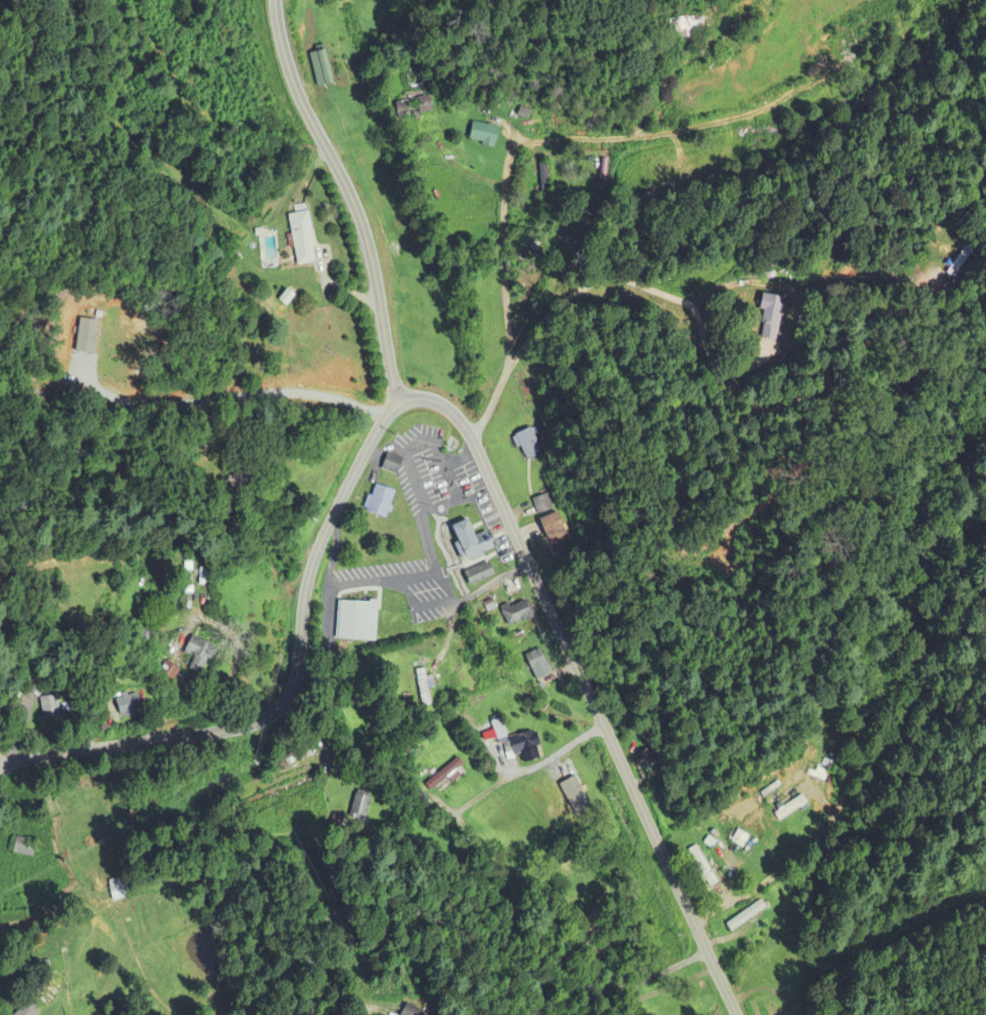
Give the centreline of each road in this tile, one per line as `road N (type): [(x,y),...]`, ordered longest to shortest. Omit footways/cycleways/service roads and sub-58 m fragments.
road 1 (tertiary): [(0,768),(231,731),(286,704),(299,671),(311,572),(347,488),(388,416),(426,400),(454,411),(471,437),(606,726)]
road 2 (residential): [(399,407),(366,246),(280,49),(274,0)]
road 3 (tertiary): [(606,726),(736,1014)]

